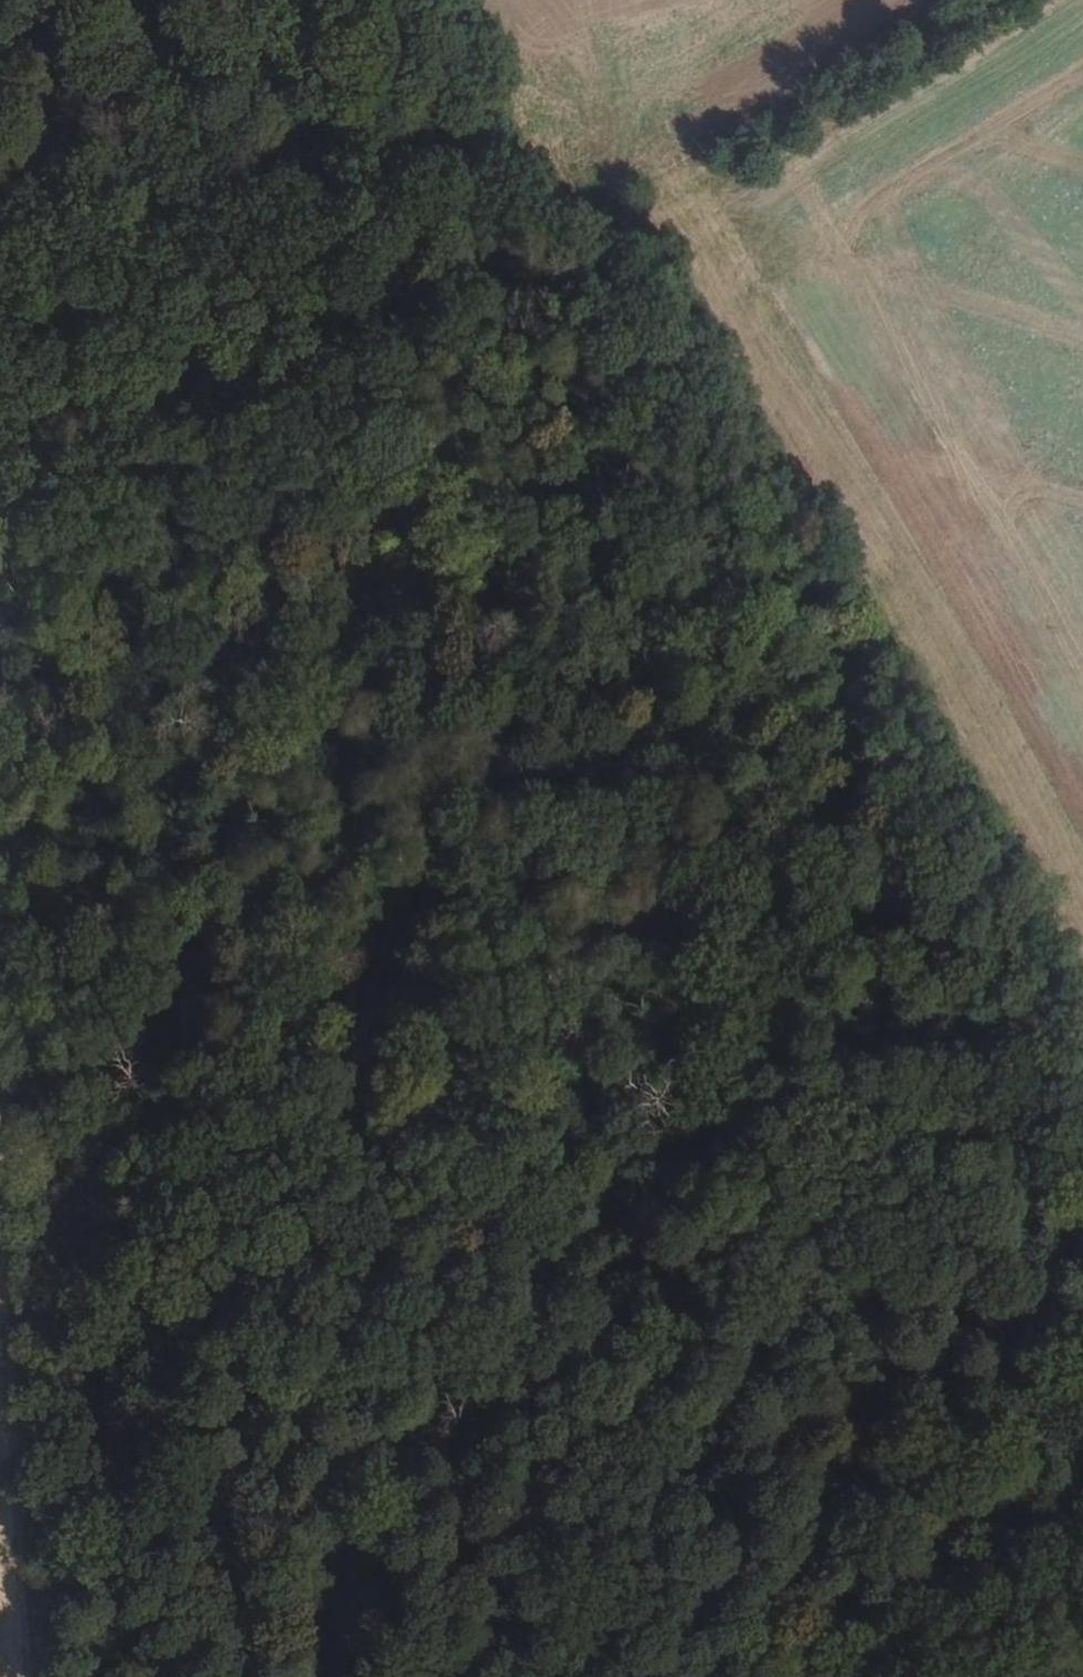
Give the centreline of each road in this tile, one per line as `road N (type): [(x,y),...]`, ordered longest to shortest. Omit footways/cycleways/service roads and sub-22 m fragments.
road 1 (track): [(0,422),(301,324),(717,167),(987,0)]

